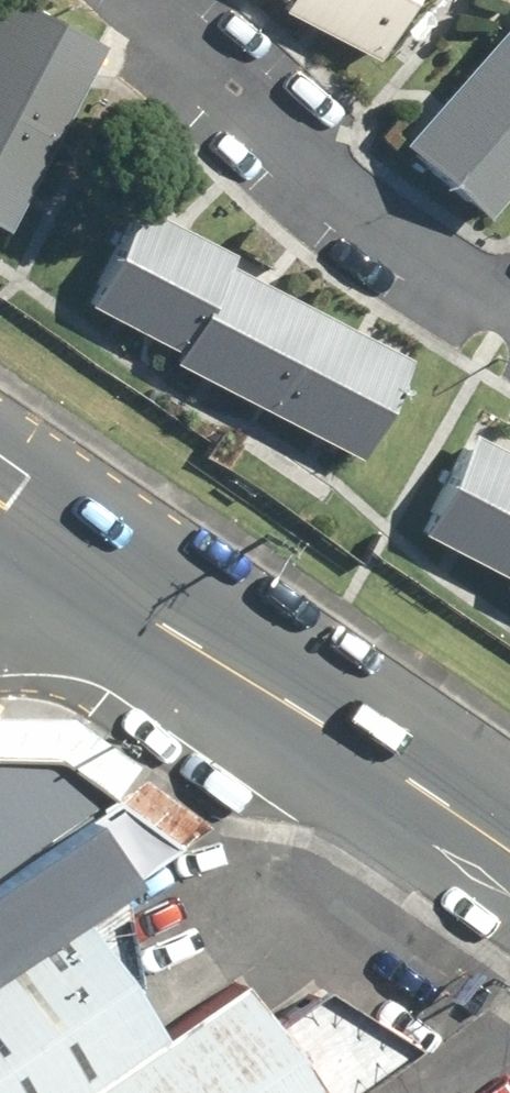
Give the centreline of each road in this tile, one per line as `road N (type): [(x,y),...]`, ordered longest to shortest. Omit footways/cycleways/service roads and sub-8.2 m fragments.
road 1 (secondary): [(18,516),(509,850)]

